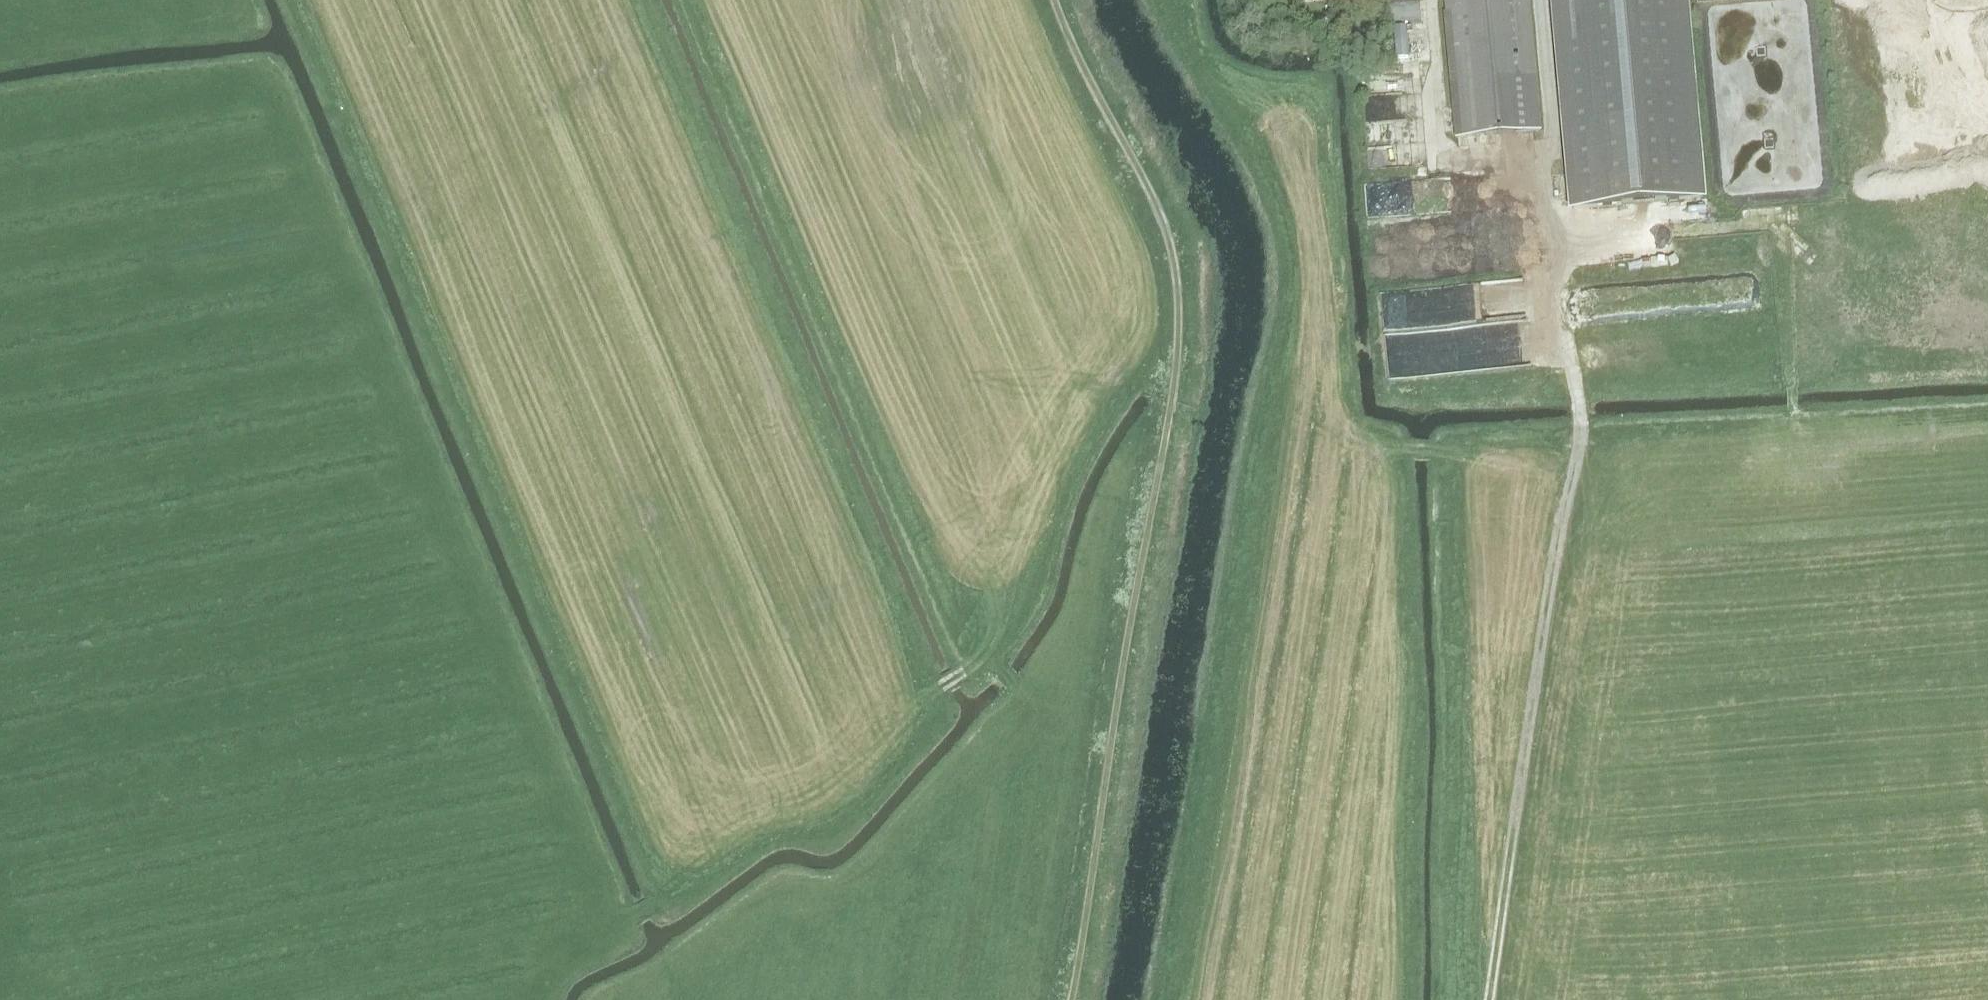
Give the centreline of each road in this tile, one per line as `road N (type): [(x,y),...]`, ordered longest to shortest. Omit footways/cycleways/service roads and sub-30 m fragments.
road 1 (track): [(1492,999),(1581,428),(1528,153),(1436,162)]
road 2 (track): [(1810,256),(1775,223),(1545,241)]

